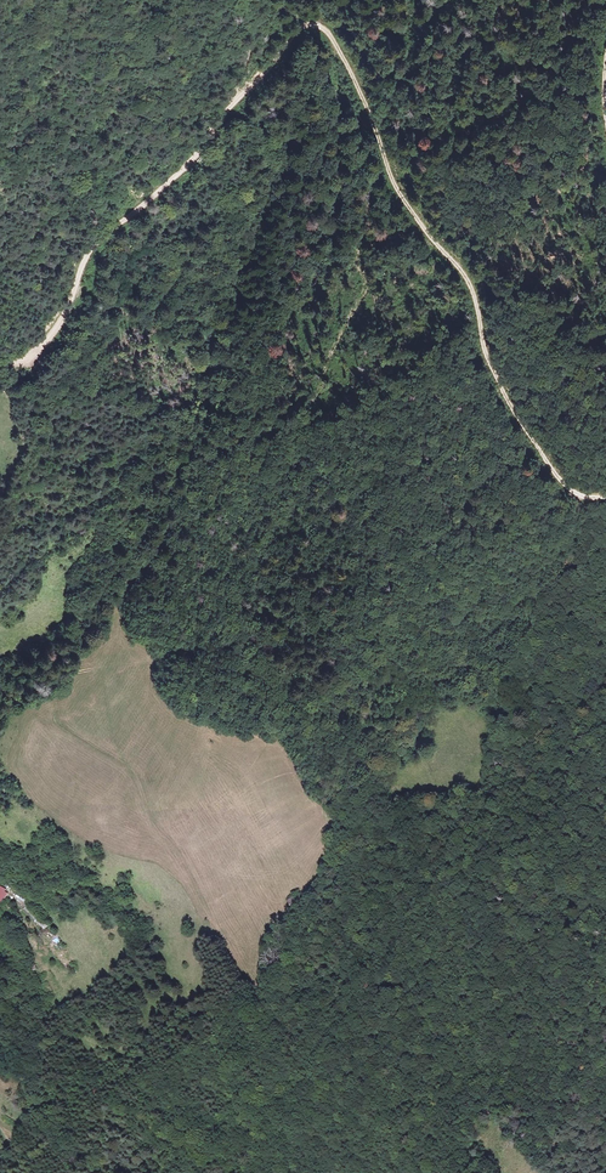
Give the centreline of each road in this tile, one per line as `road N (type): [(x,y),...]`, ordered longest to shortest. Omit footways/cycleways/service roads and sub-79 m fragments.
road 1 (track): [(329,37),(396,188),(465,278),(485,356),(508,401),(571,491),(605,493)]
road 2 (track): [(0,371),(25,360),(57,326),(101,239),(180,174),(233,101)]
road 3 (track): [(233,101),(310,21),(329,37),(338,110)]

